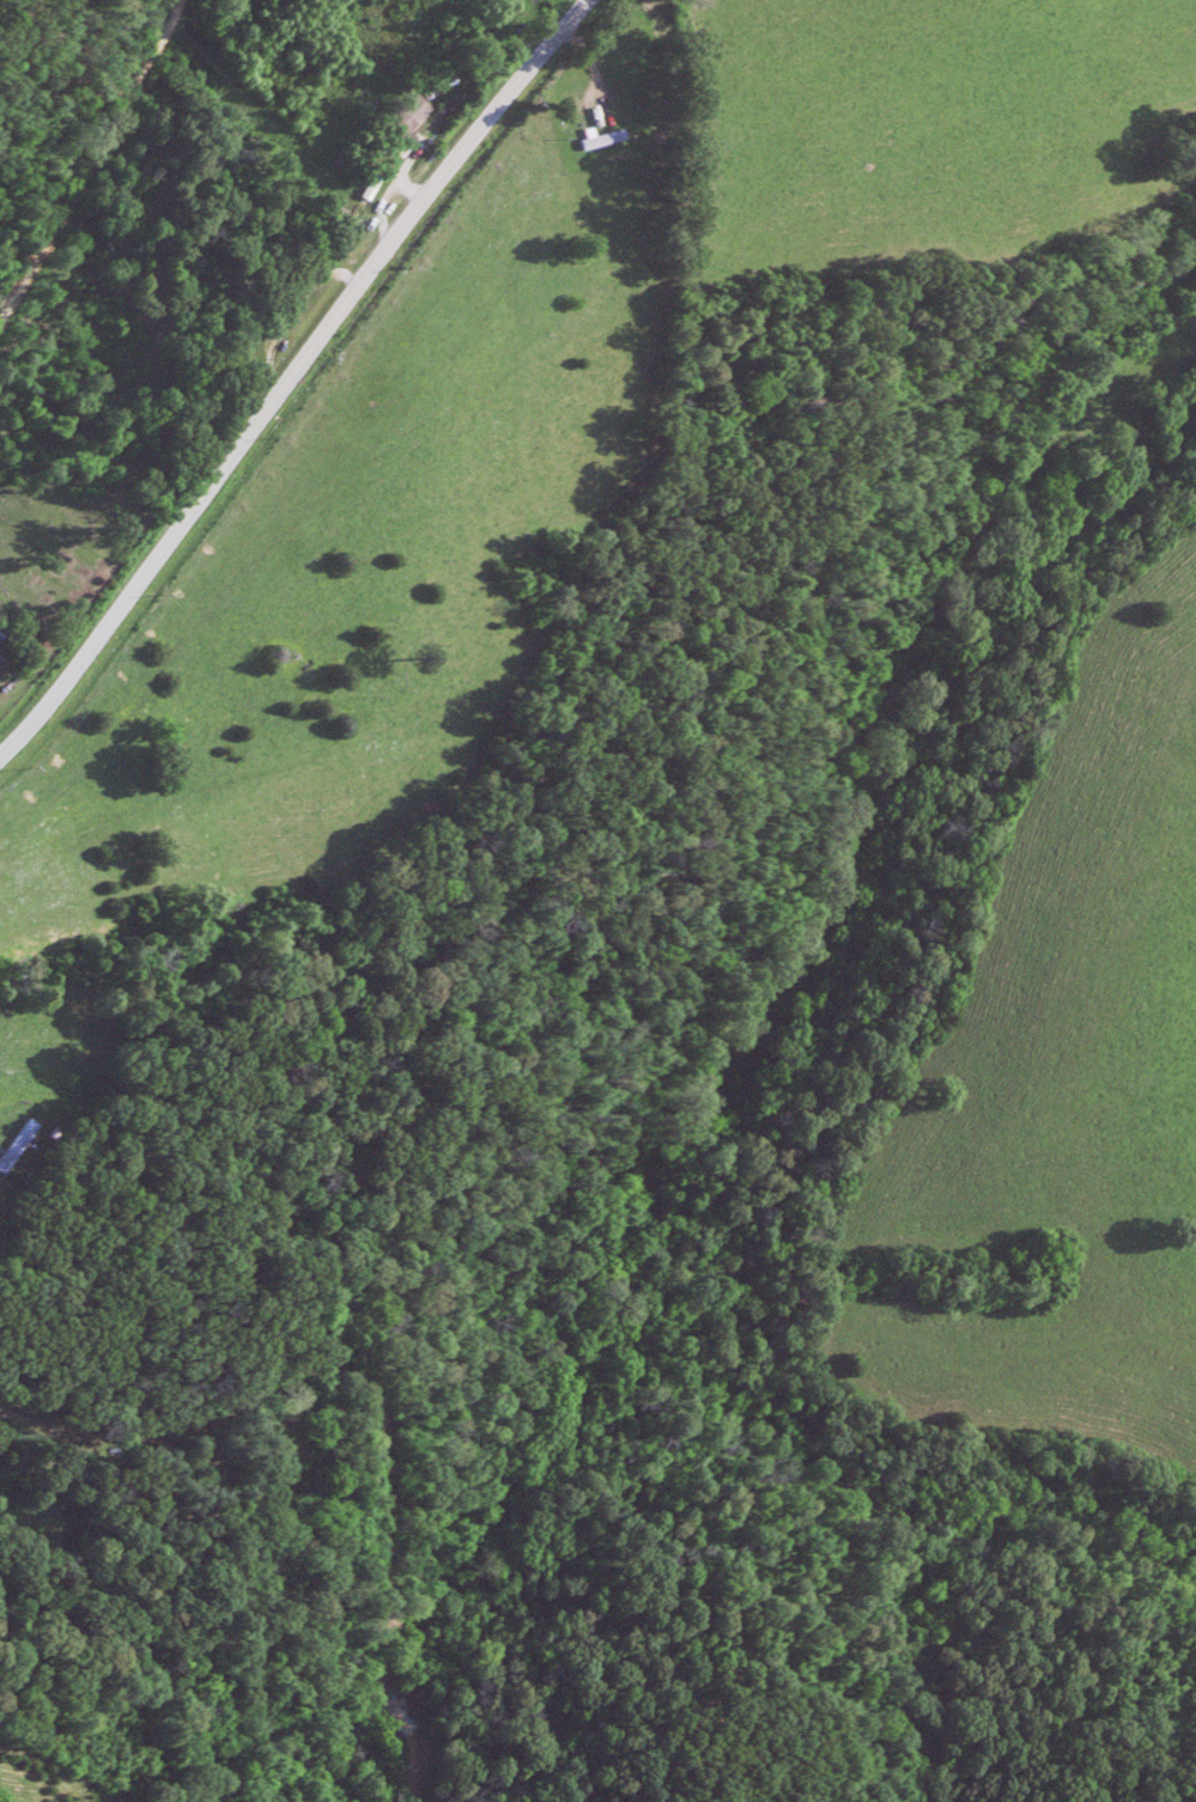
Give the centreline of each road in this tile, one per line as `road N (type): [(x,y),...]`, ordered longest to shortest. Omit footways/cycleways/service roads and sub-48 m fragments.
road 1 (residential): [(589,0),(384,250),(49,701),(0,750)]

